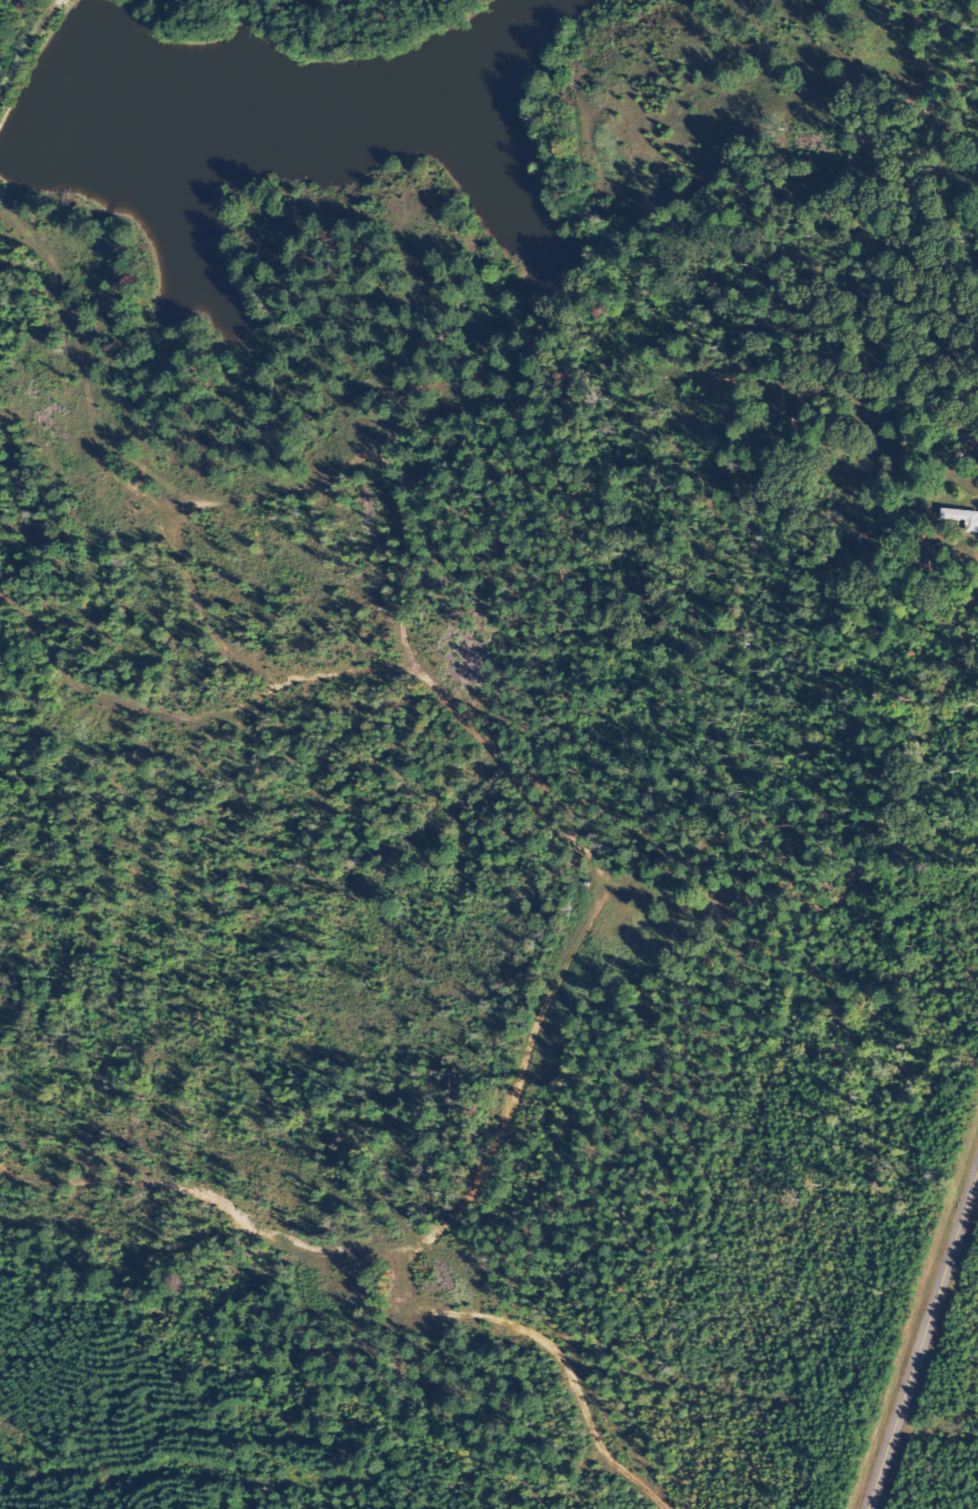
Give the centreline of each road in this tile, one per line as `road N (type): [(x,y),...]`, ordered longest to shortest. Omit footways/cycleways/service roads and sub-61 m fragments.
road 1 (secondary): [(870,1508),(977,1174)]

